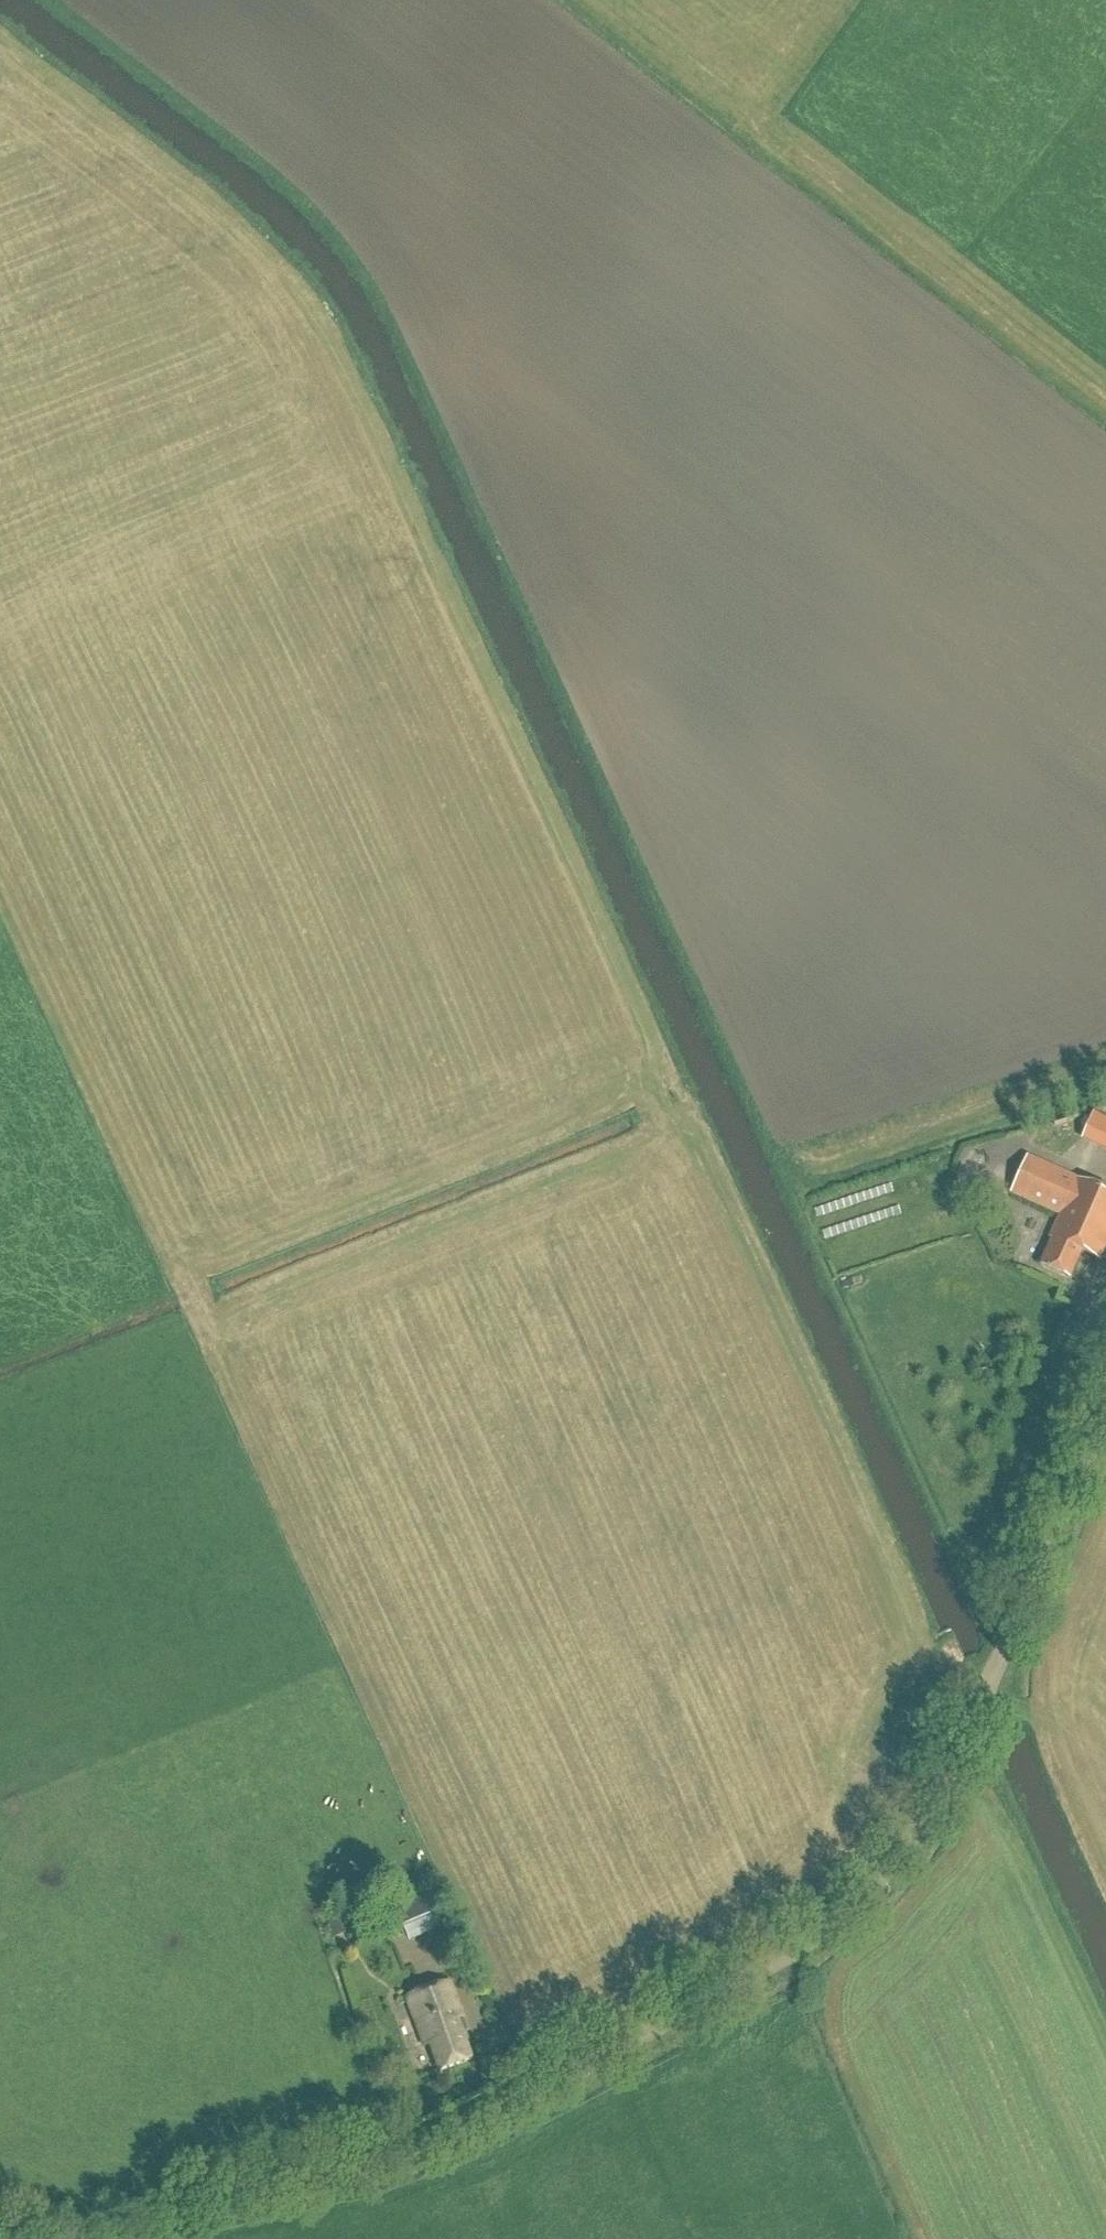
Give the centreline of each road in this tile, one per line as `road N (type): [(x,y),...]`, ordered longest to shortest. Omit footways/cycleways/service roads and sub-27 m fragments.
road 1 (tertiary): [(38,2238),(394,2158),(475,2128),(832,1927),(884,1877),(925,1818),(1105,1411)]

